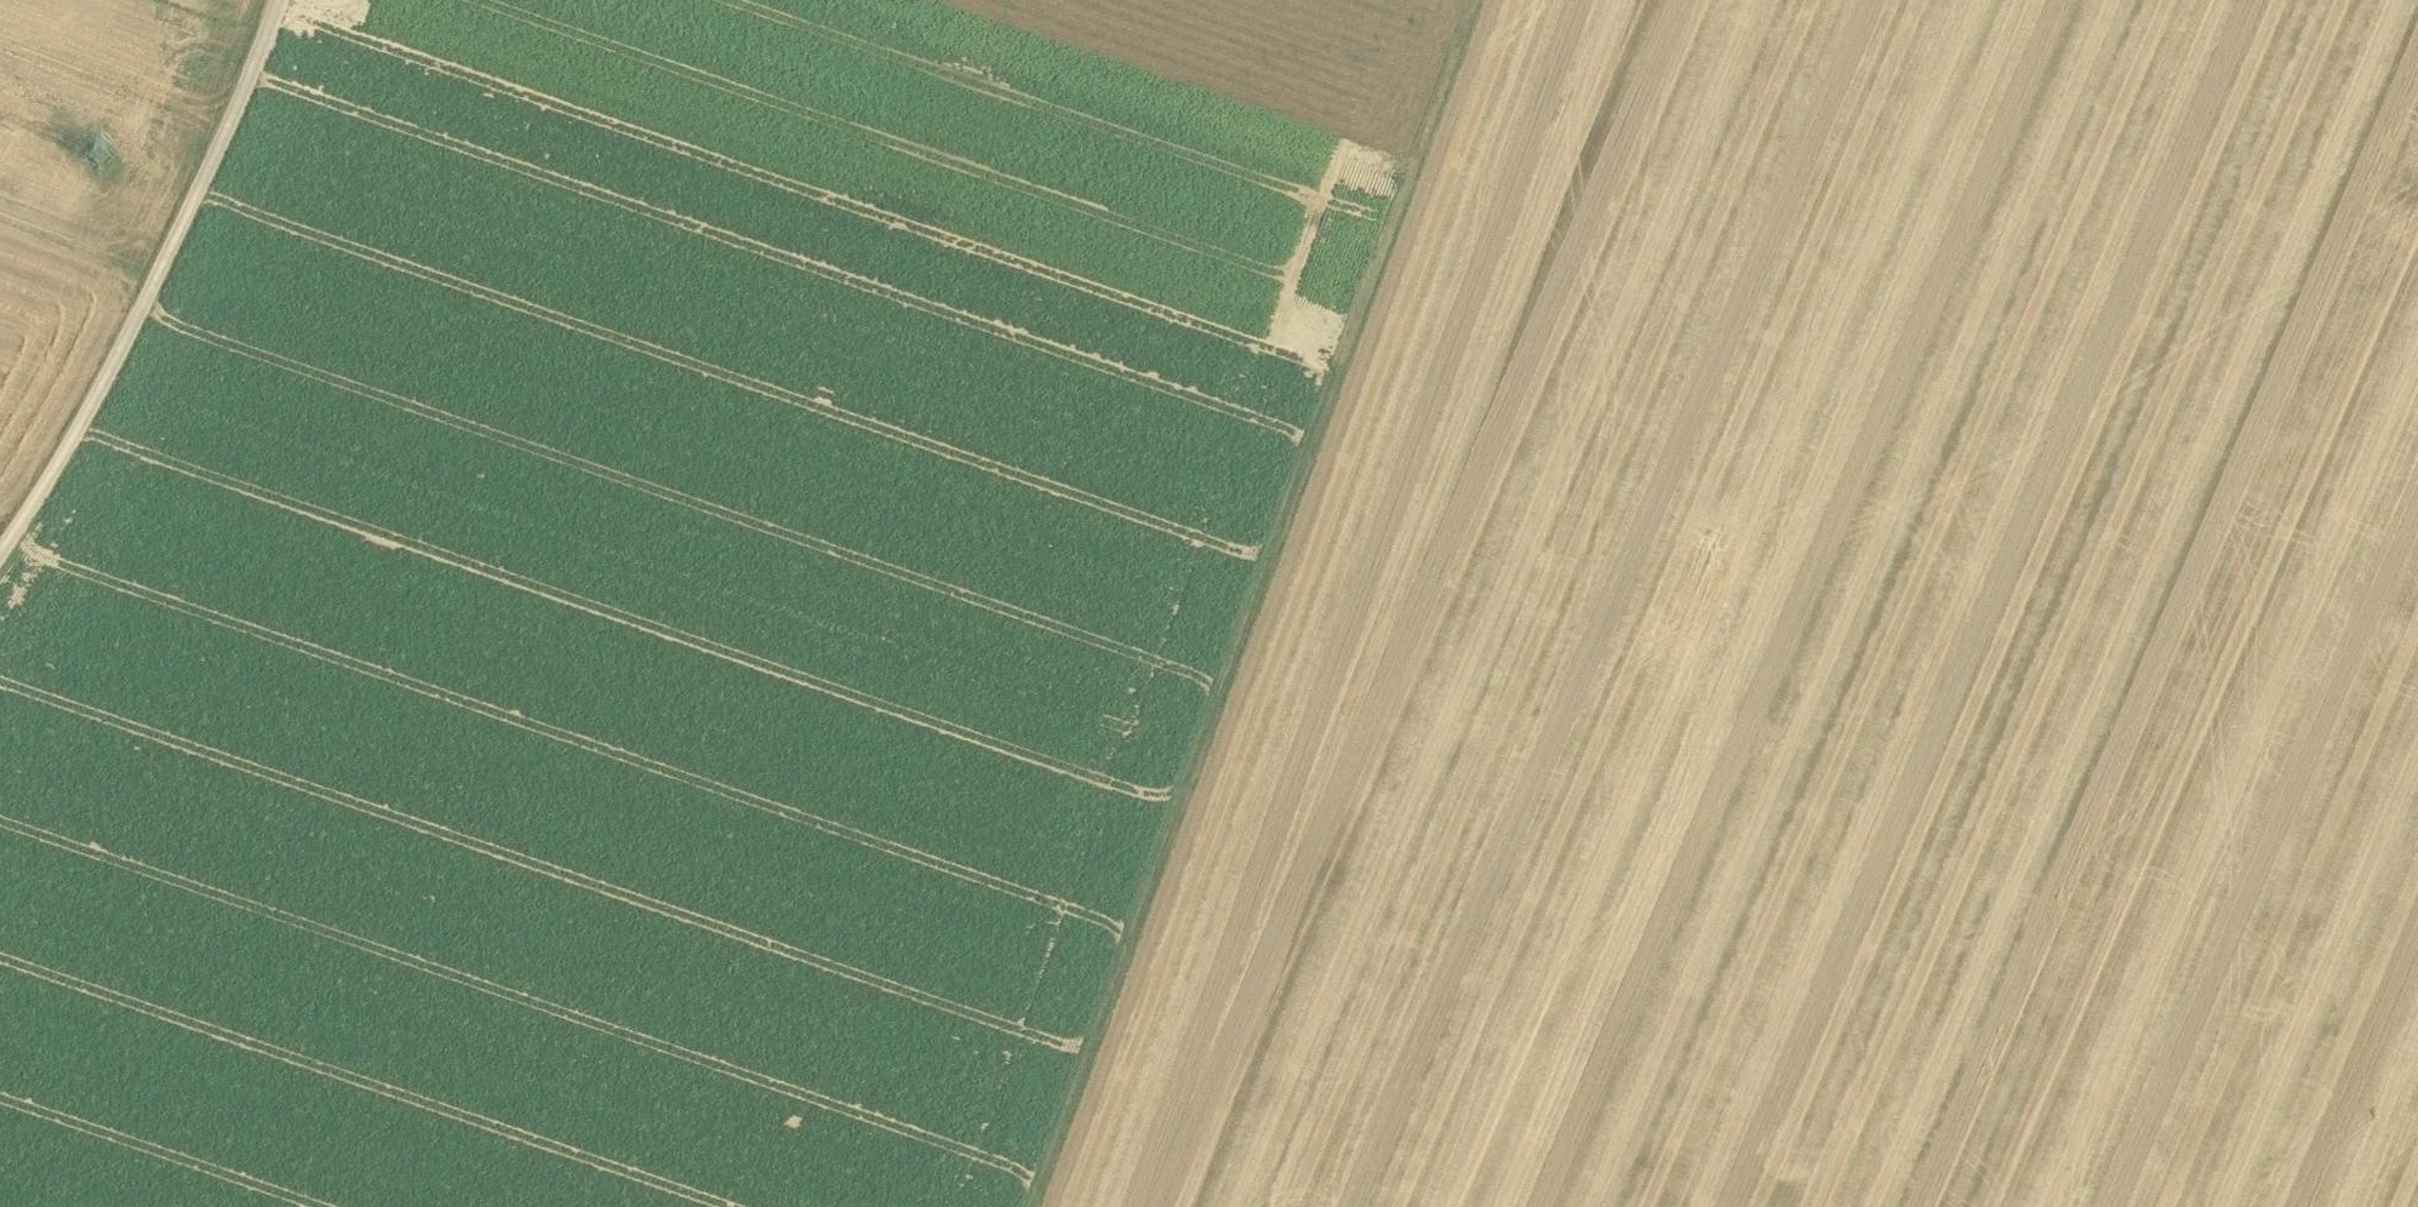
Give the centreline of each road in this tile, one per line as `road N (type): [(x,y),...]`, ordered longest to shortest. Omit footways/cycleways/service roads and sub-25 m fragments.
road 1 (track): [(1471,0),(1027,1206)]
road 2 (track): [(296,0),(193,260),(0,558)]

